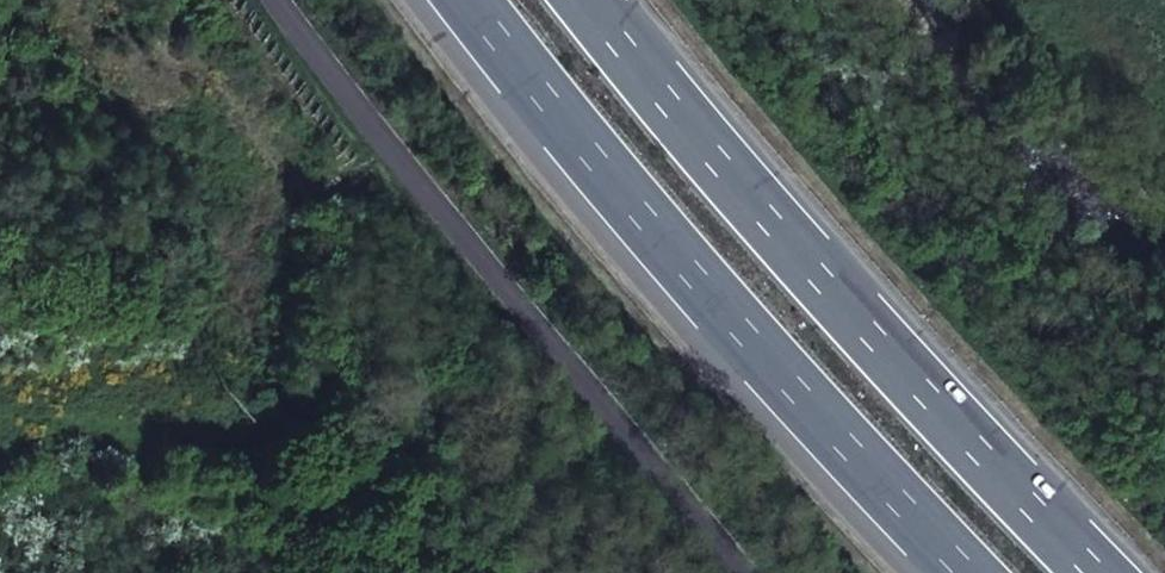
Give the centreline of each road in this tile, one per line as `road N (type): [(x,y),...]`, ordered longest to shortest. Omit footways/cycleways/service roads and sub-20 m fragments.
road 1 (motorway): [(1100,572),(728,174),(586,0)]
road 2 (motorway): [(470,0),(783,379),(971,572)]
road 3 (unclassified): [(742,572),(277,0)]

